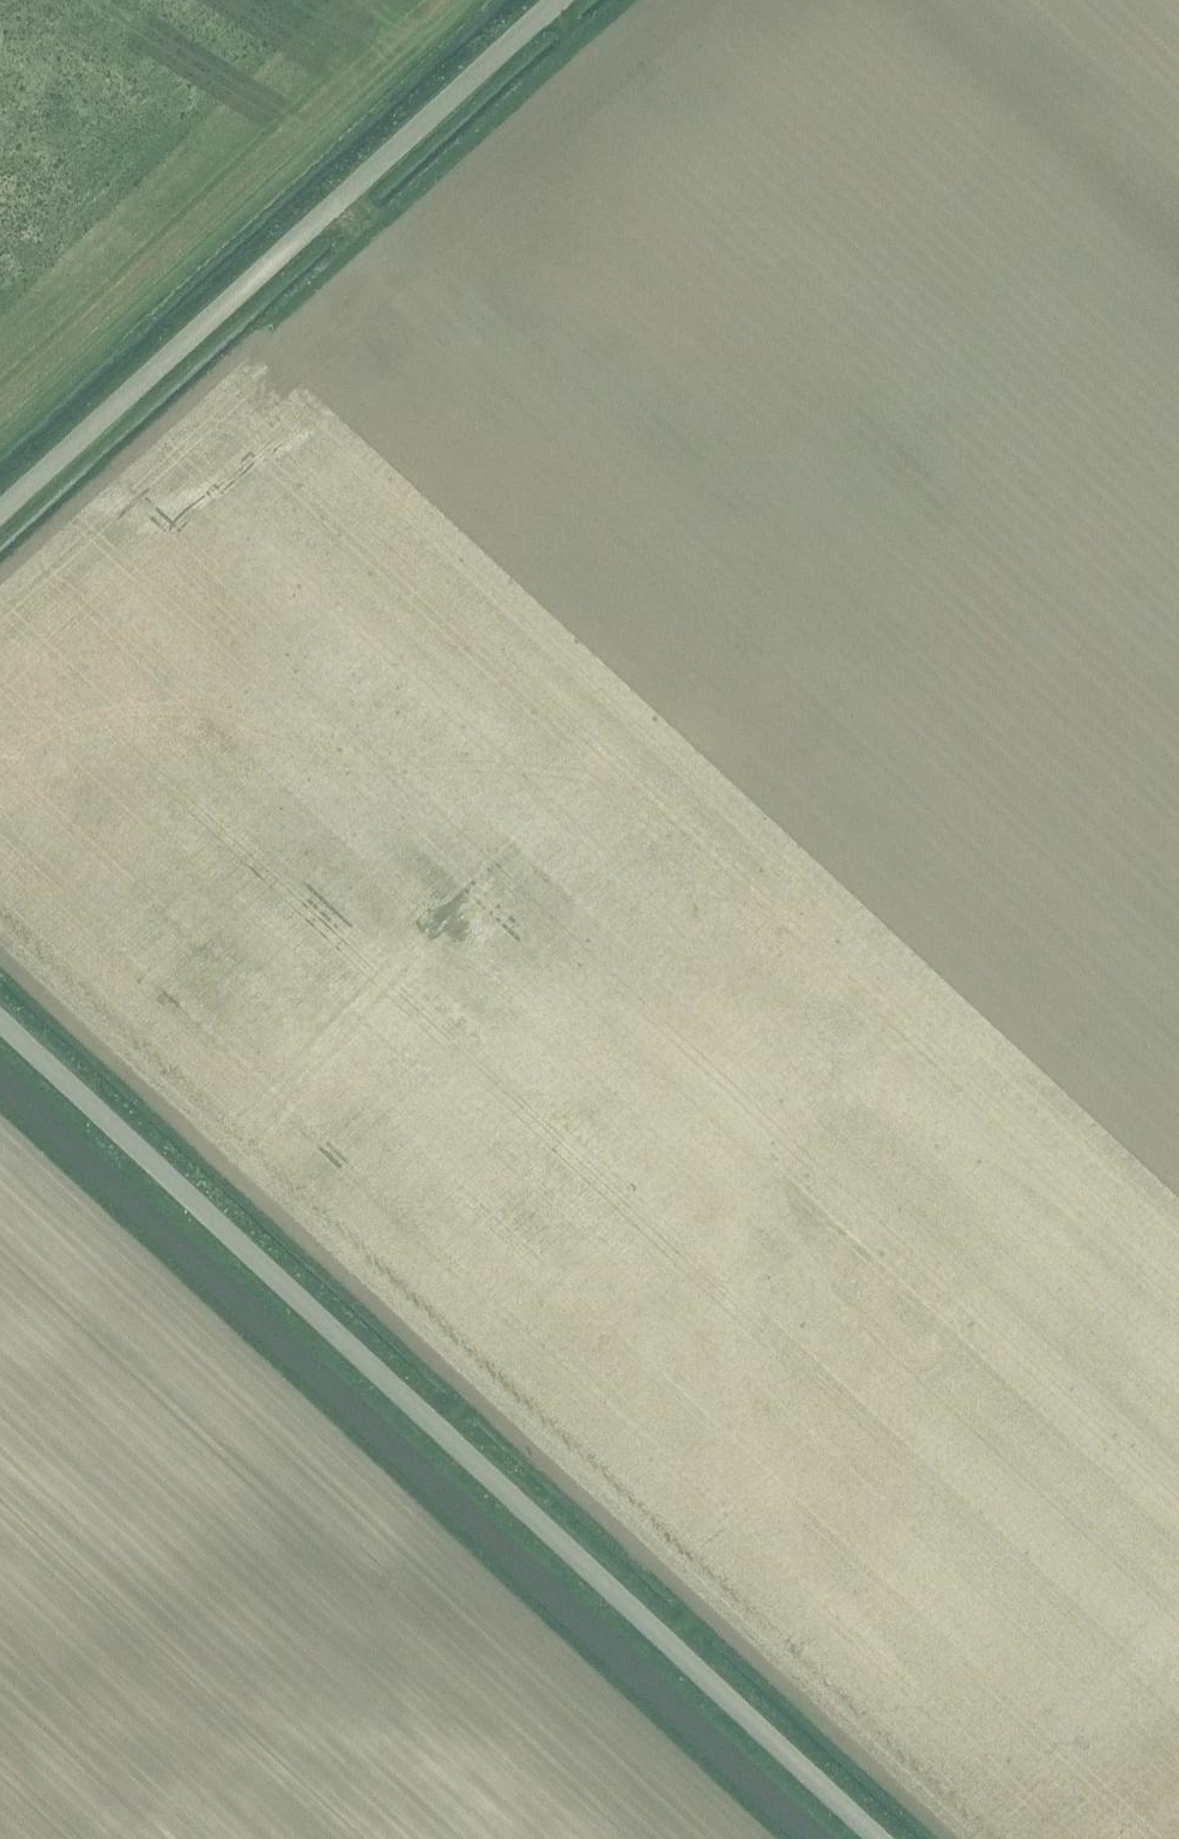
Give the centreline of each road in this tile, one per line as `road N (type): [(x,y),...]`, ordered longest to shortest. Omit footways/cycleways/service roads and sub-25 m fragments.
road 1 (unclassified): [(874,1838),(0,1024)]
road 2 (unclassified): [(0,528),(570,0)]

